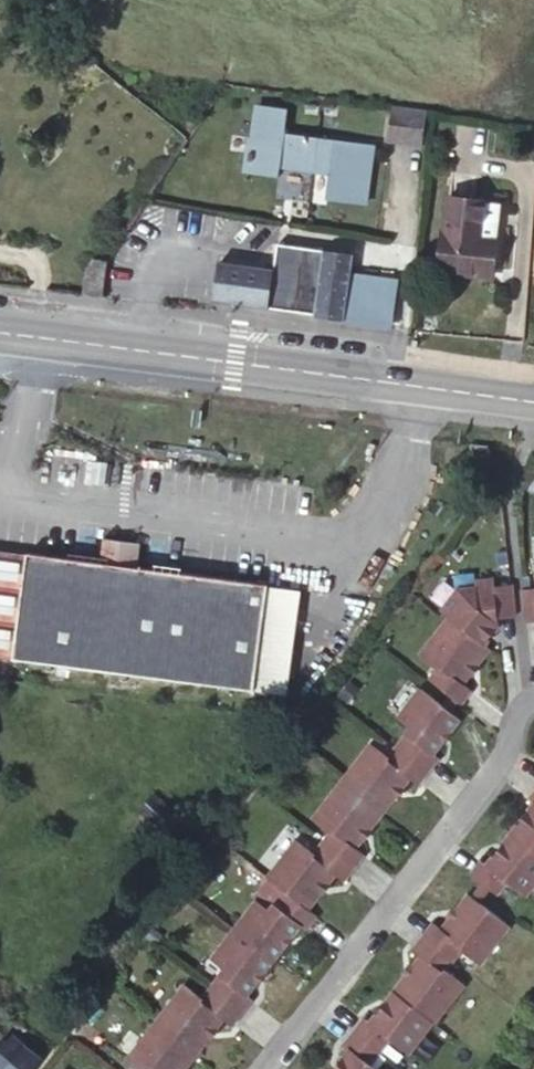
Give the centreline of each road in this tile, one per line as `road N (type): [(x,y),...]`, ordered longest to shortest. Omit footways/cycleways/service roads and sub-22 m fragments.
road 1 (primary): [(0,332),(533,402)]
road 2 (residential): [(257,1068),(503,751),(514,707),(533,699)]

